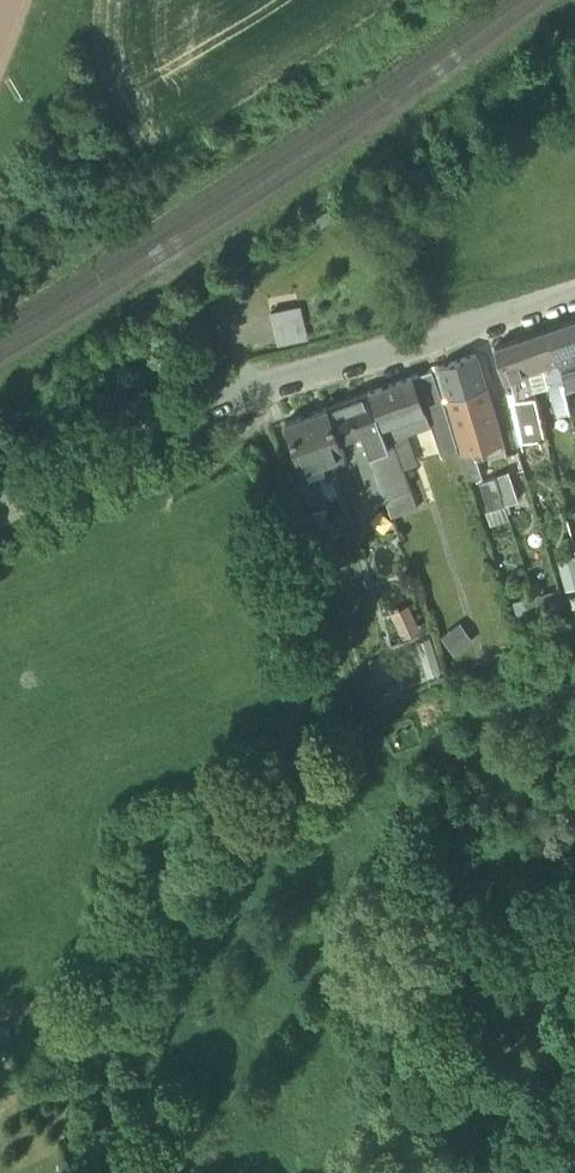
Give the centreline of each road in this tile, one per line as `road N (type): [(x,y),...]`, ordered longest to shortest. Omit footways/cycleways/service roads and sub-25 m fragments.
road 1 (residential): [(574,301),(171,428),(0,510)]

